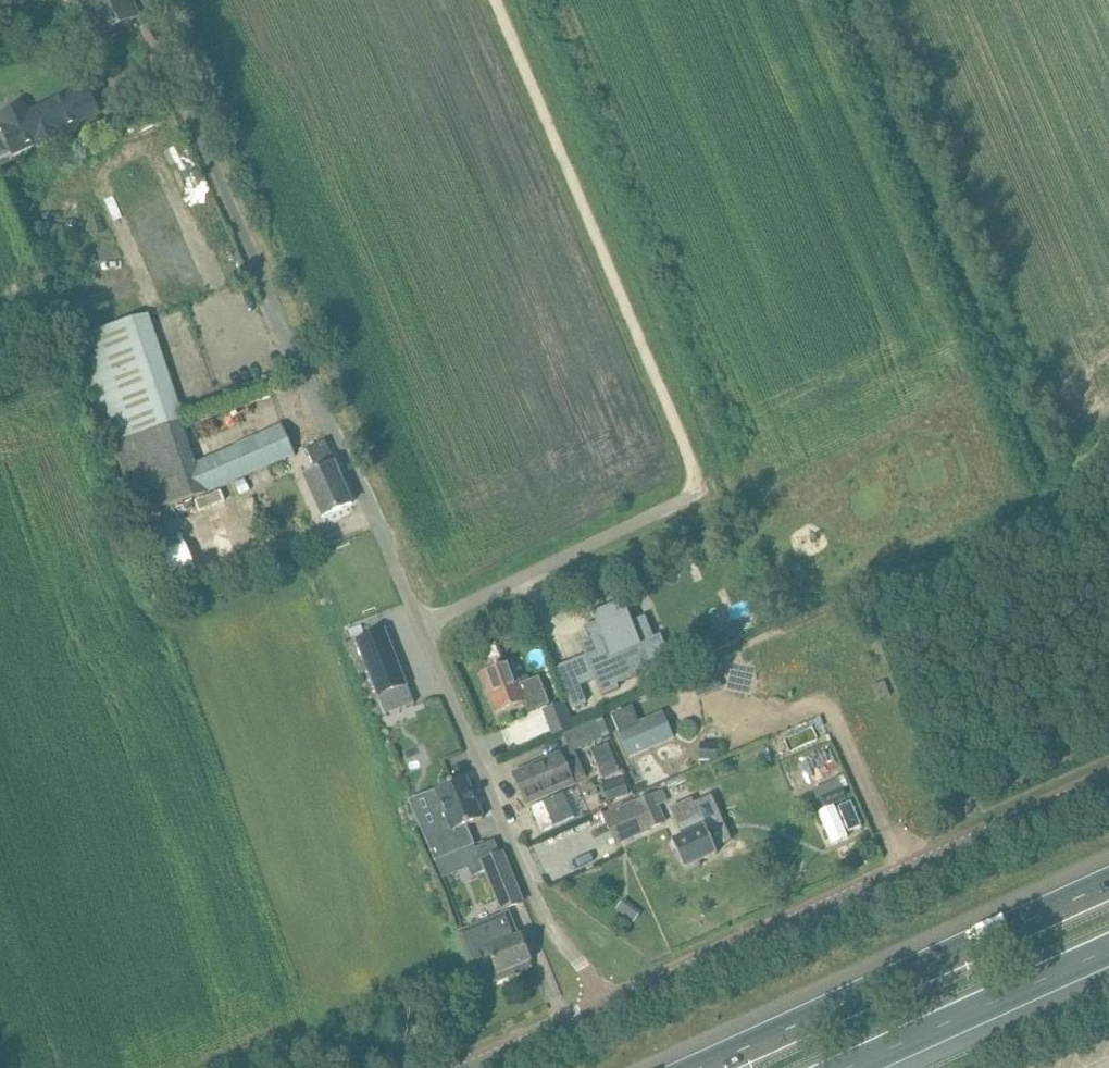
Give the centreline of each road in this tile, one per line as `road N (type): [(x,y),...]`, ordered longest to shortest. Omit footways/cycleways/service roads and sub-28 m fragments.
road 1 (unclassified): [(422,626),(174,72)]
road 2 (unclassified): [(602,1008),(1108,780)]
road 3 (motorway): [(1108,883),(701,1067)]
road 4 (unclassified): [(602,1008),(582,966),(545,922),(422,626)]
road 5 (unclassified): [(703,490),(422,626)]
road 6 (motorway): [(847,1067),(1108,950)]
road 7 (unclassified): [(469,1067),(602,1008)]

